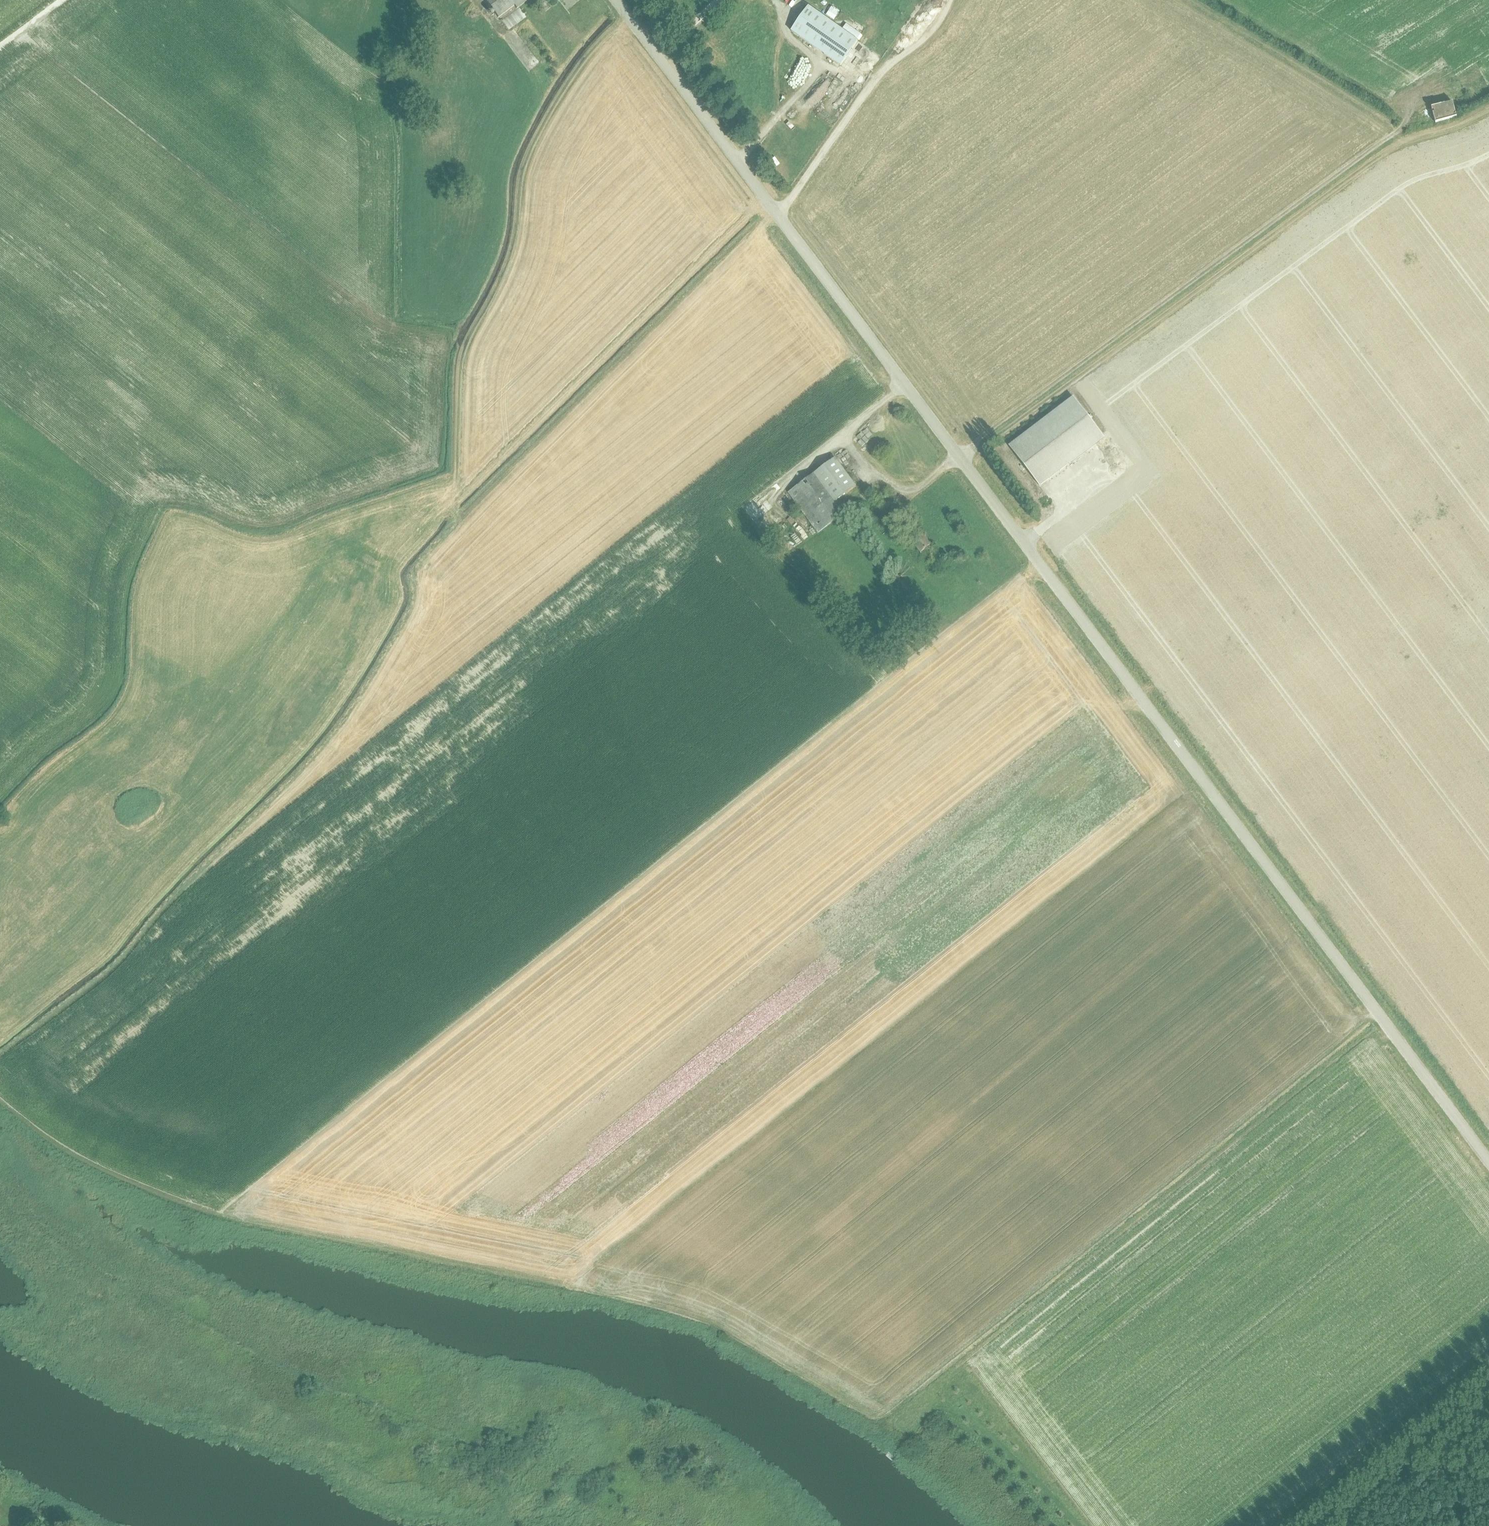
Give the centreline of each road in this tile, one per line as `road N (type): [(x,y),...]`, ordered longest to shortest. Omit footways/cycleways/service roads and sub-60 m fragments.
road 1 (unclassified): [(1488,1160),(615,0)]
road 2 (track): [(780,209),(873,79),(927,39),(953,0)]

